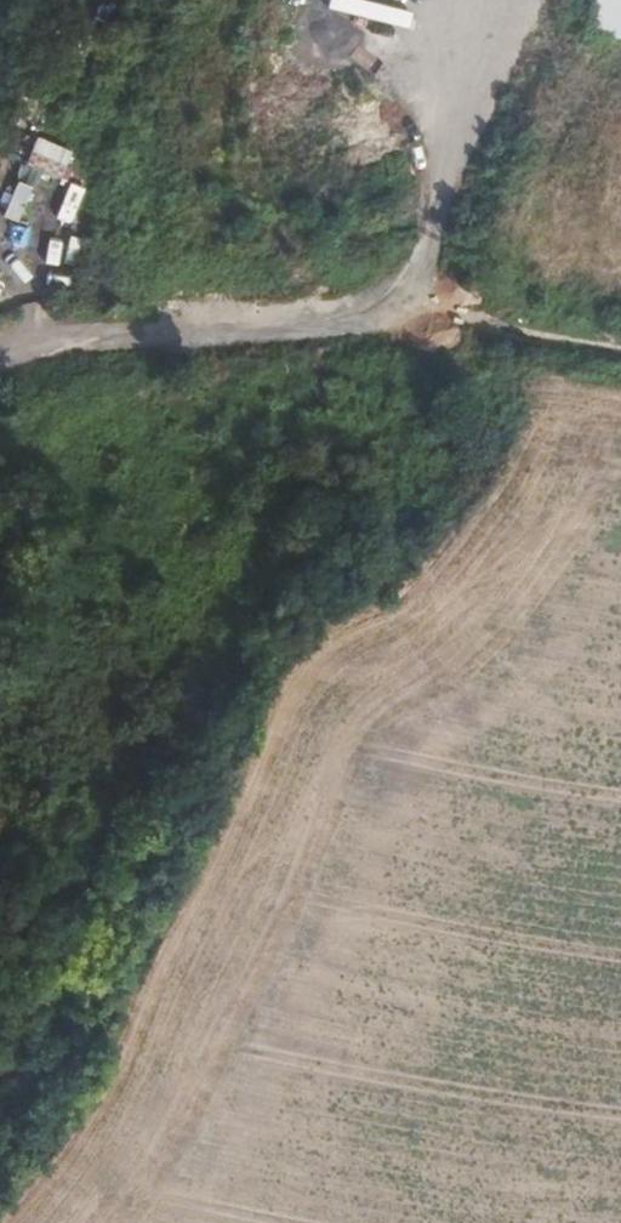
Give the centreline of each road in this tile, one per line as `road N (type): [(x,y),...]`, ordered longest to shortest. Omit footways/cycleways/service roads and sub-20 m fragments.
road 1 (unclassified): [(0,357),(59,342),(209,336),(387,310),(415,280),(504,0)]
road 2 (track): [(415,280),(437,319),(620,350)]

